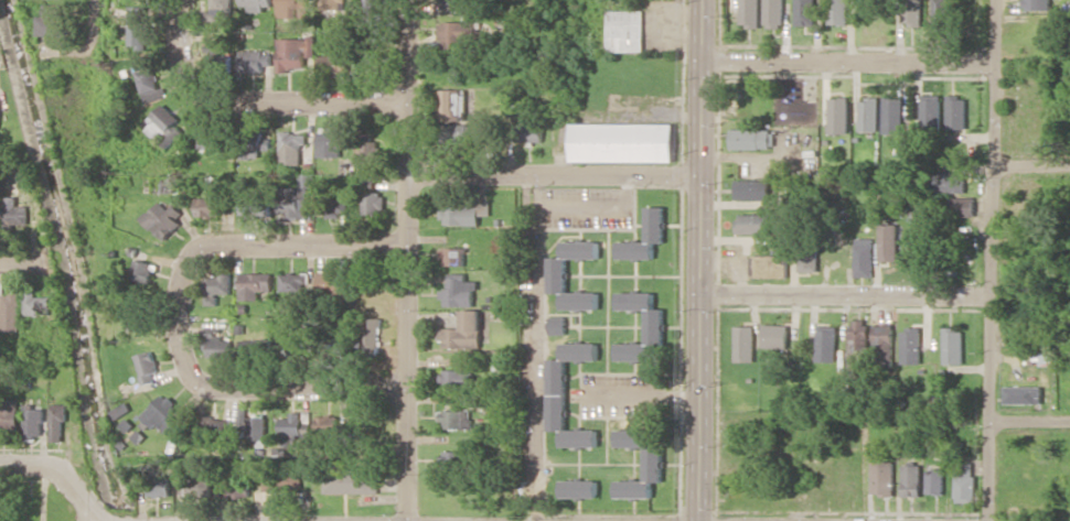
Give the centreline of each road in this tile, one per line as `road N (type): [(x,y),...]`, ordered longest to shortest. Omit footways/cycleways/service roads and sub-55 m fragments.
road 1 (residential): [(408,381),(206,383),(182,362),(174,313),(185,265),(201,241),(408,242)]
road 2 (residential): [(991,520),(997,0)]
road 3 (secondary): [(699,520),(702,0)]
road 4 (residential): [(410,520),(411,173)]
road 5 (residential): [(406,107),(221,107),(201,96),(182,61),(180,0)]
road 6 (residential): [(995,59),(702,58)]
road 7 (residential): [(700,174),(411,173)]
road 8 (residential): [(989,296),(703,291)]
road 9 (residential): [(411,173),(404,0)]
road 10 (residential): [(109,520),(99,520),(58,467),(0,466)]

